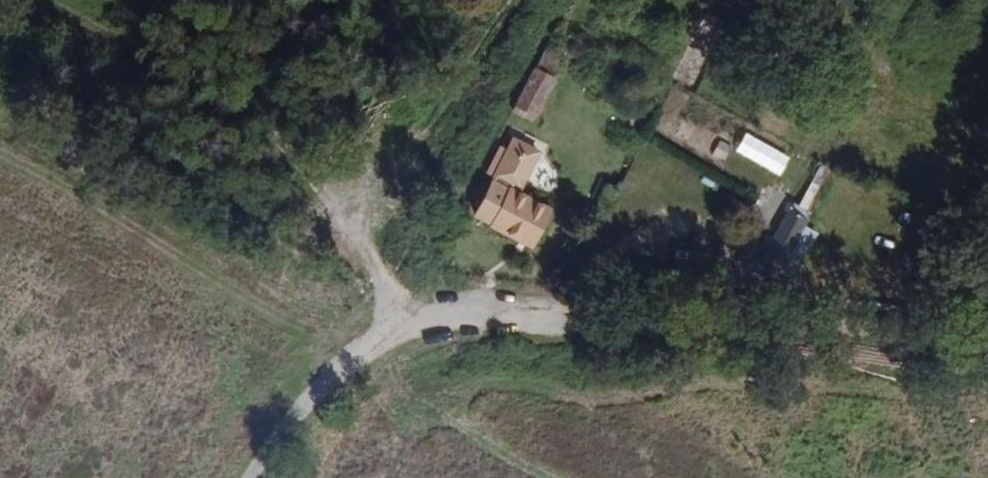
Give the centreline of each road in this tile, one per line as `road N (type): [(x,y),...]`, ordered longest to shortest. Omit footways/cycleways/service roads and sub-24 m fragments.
road 1 (track): [(561,318),(658,316),(987,345)]
road 2 (track): [(332,378),(316,340),(280,314),(0,157)]
road 3 (unclassified): [(254,477),(332,378),(376,349),(456,309),(561,318)]
road 4 (track): [(400,337),(360,234),(321,200)]

